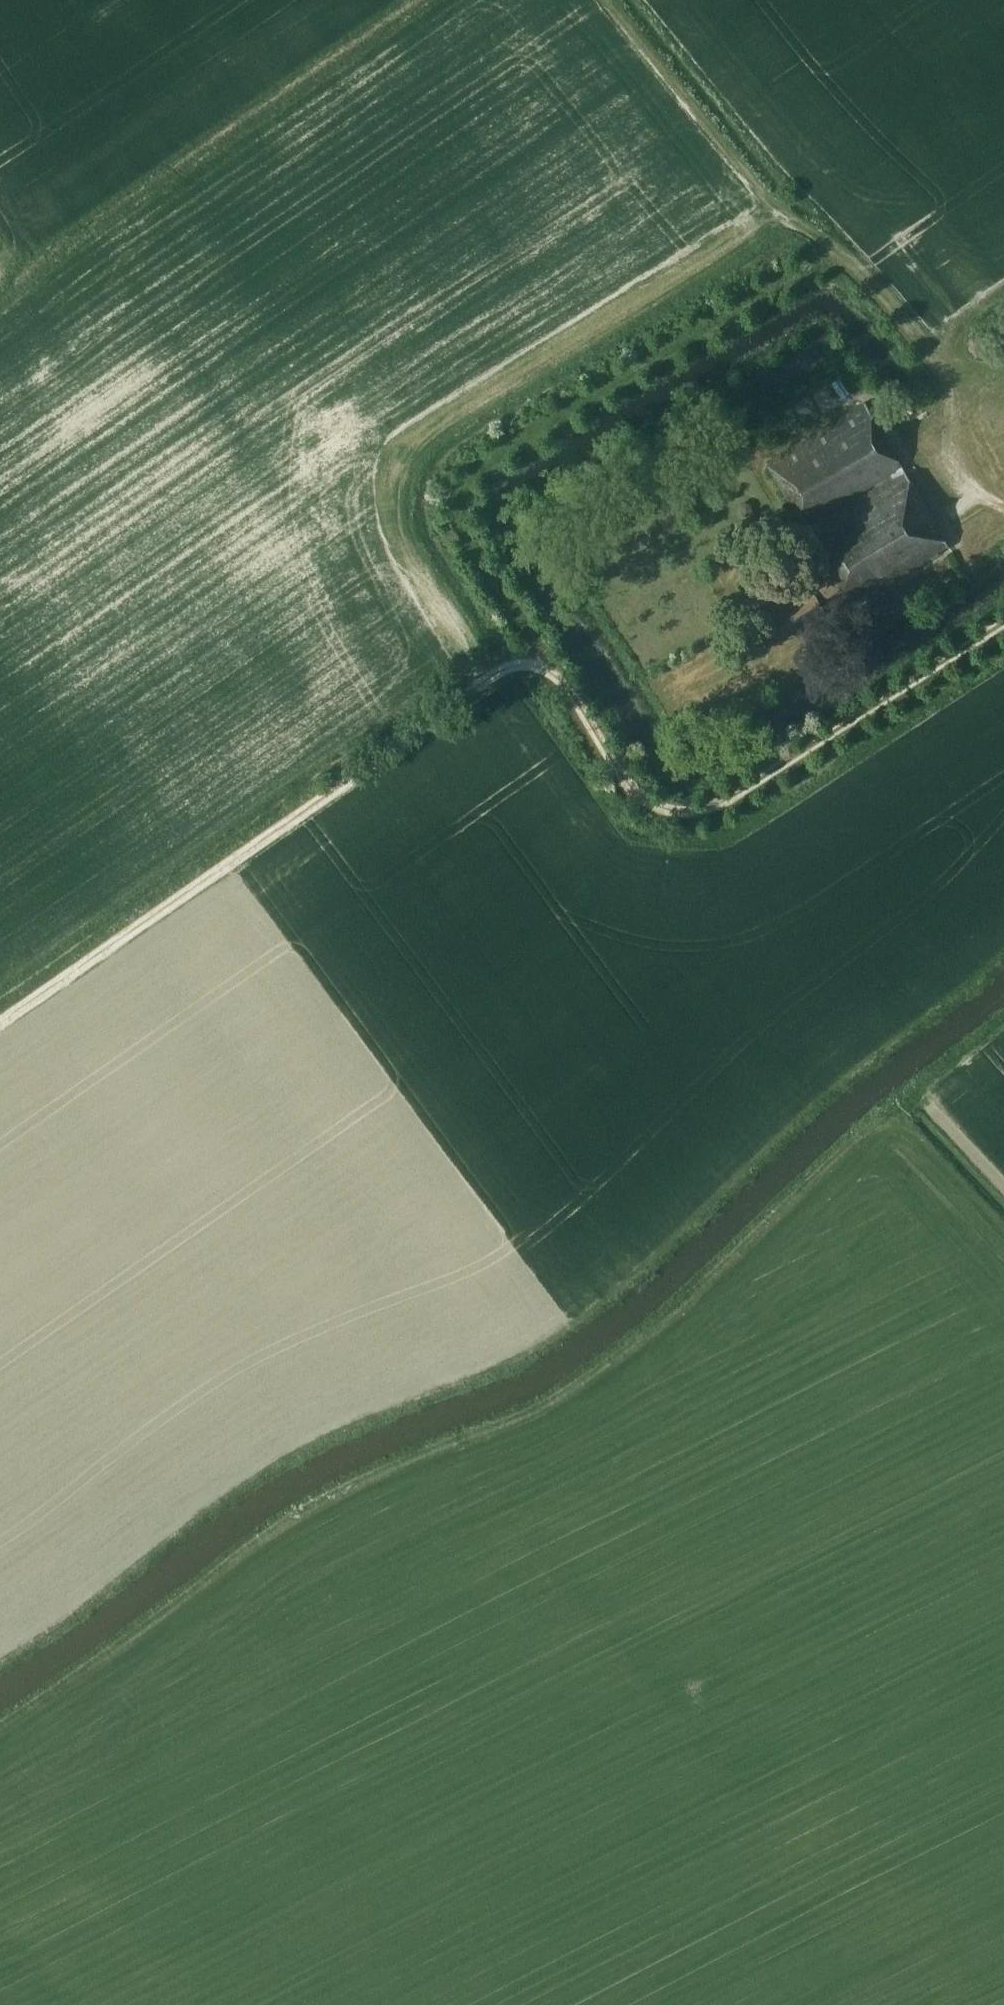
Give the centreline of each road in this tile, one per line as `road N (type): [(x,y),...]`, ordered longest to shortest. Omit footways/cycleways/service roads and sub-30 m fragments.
road 1 (track): [(0,1022),(501,667),(529,660),(547,665),(640,793),(682,808),(721,799),(1003,612)]
road 2 (track): [(902,1099),(1003,1019)]

